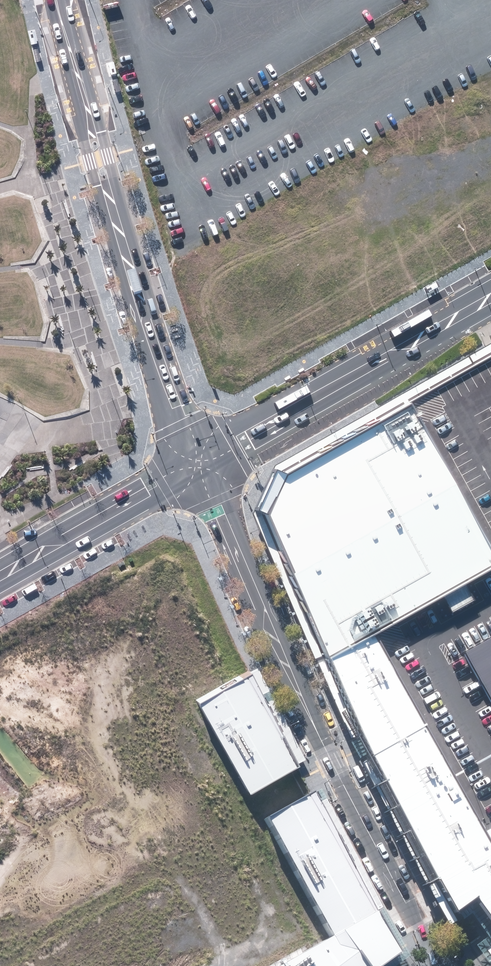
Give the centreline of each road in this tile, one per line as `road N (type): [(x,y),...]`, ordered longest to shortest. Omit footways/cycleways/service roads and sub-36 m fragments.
road 1 (unclassified): [(423,939),(319,742),(195,463)]
road 2 (tertiary): [(64,0),(142,317),(195,463)]
road 3 (unclassified): [(490,298),(195,463)]
road 4 (tertiary): [(195,463),(0,572)]

